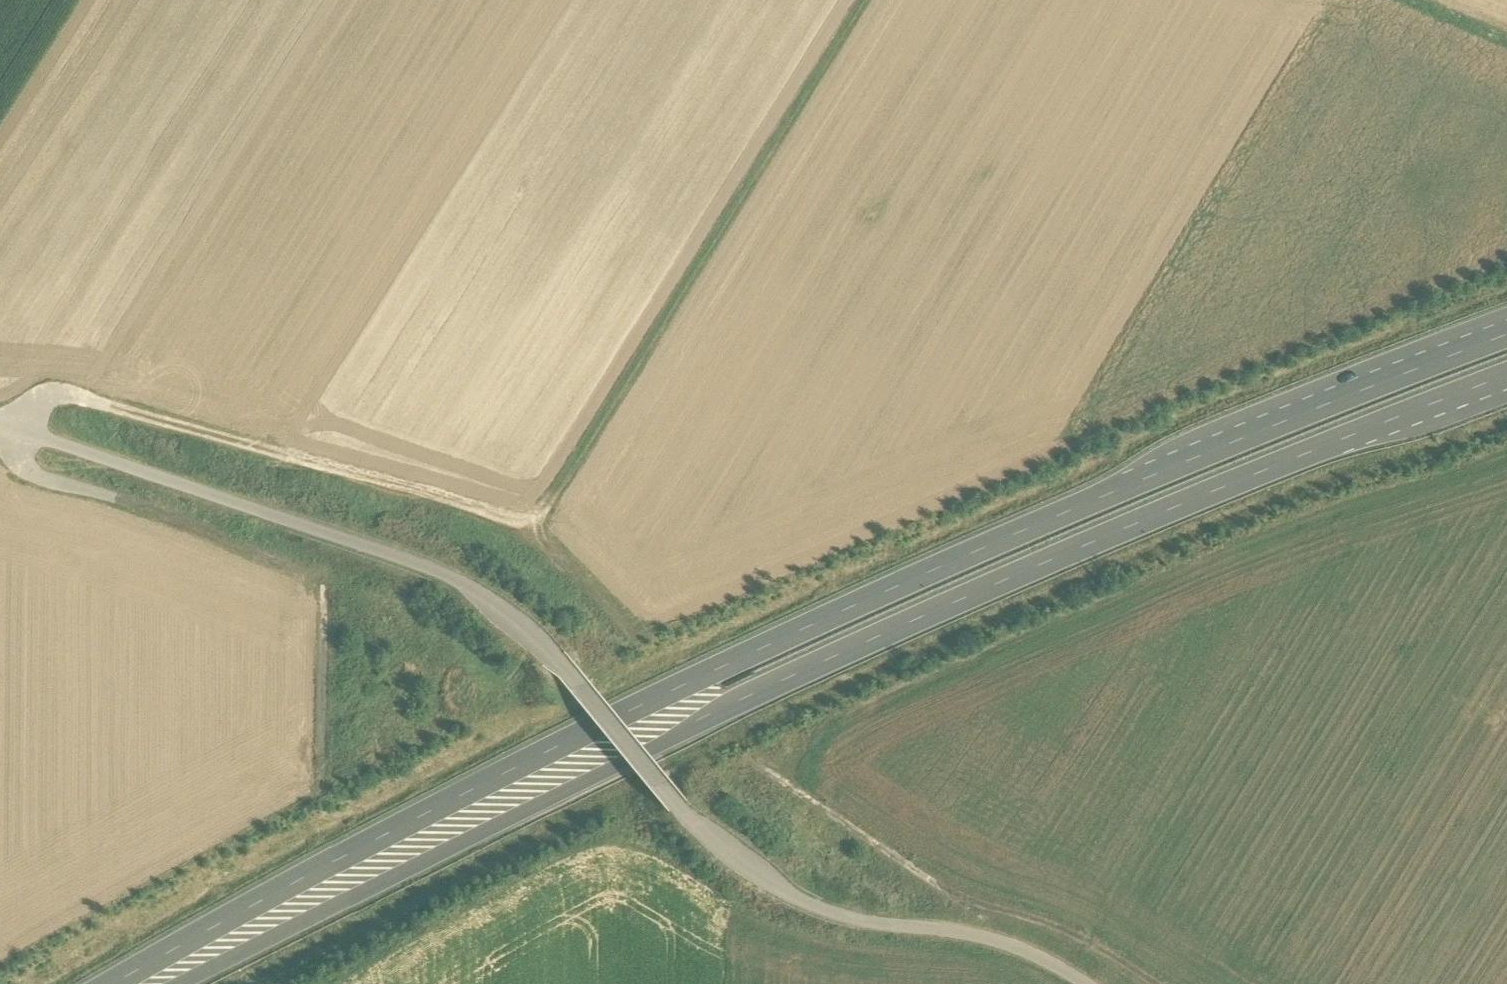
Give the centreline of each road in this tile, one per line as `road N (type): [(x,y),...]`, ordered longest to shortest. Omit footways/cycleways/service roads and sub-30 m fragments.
road 1 (track): [(322,787),(322,589),(18,465),(20,432),(40,402),(57,392),(531,523),(872,0)]
road 2 (trunk): [(1506,334),(776,641),(467,790),(120,983)]
road 3 (trunk): [(173,983),(792,677),(1261,472),(1506,376)]
road 4 (track): [(0,426),(462,585),(560,661),(712,840),(798,901),(855,921),(992,941),(1084,983)]

